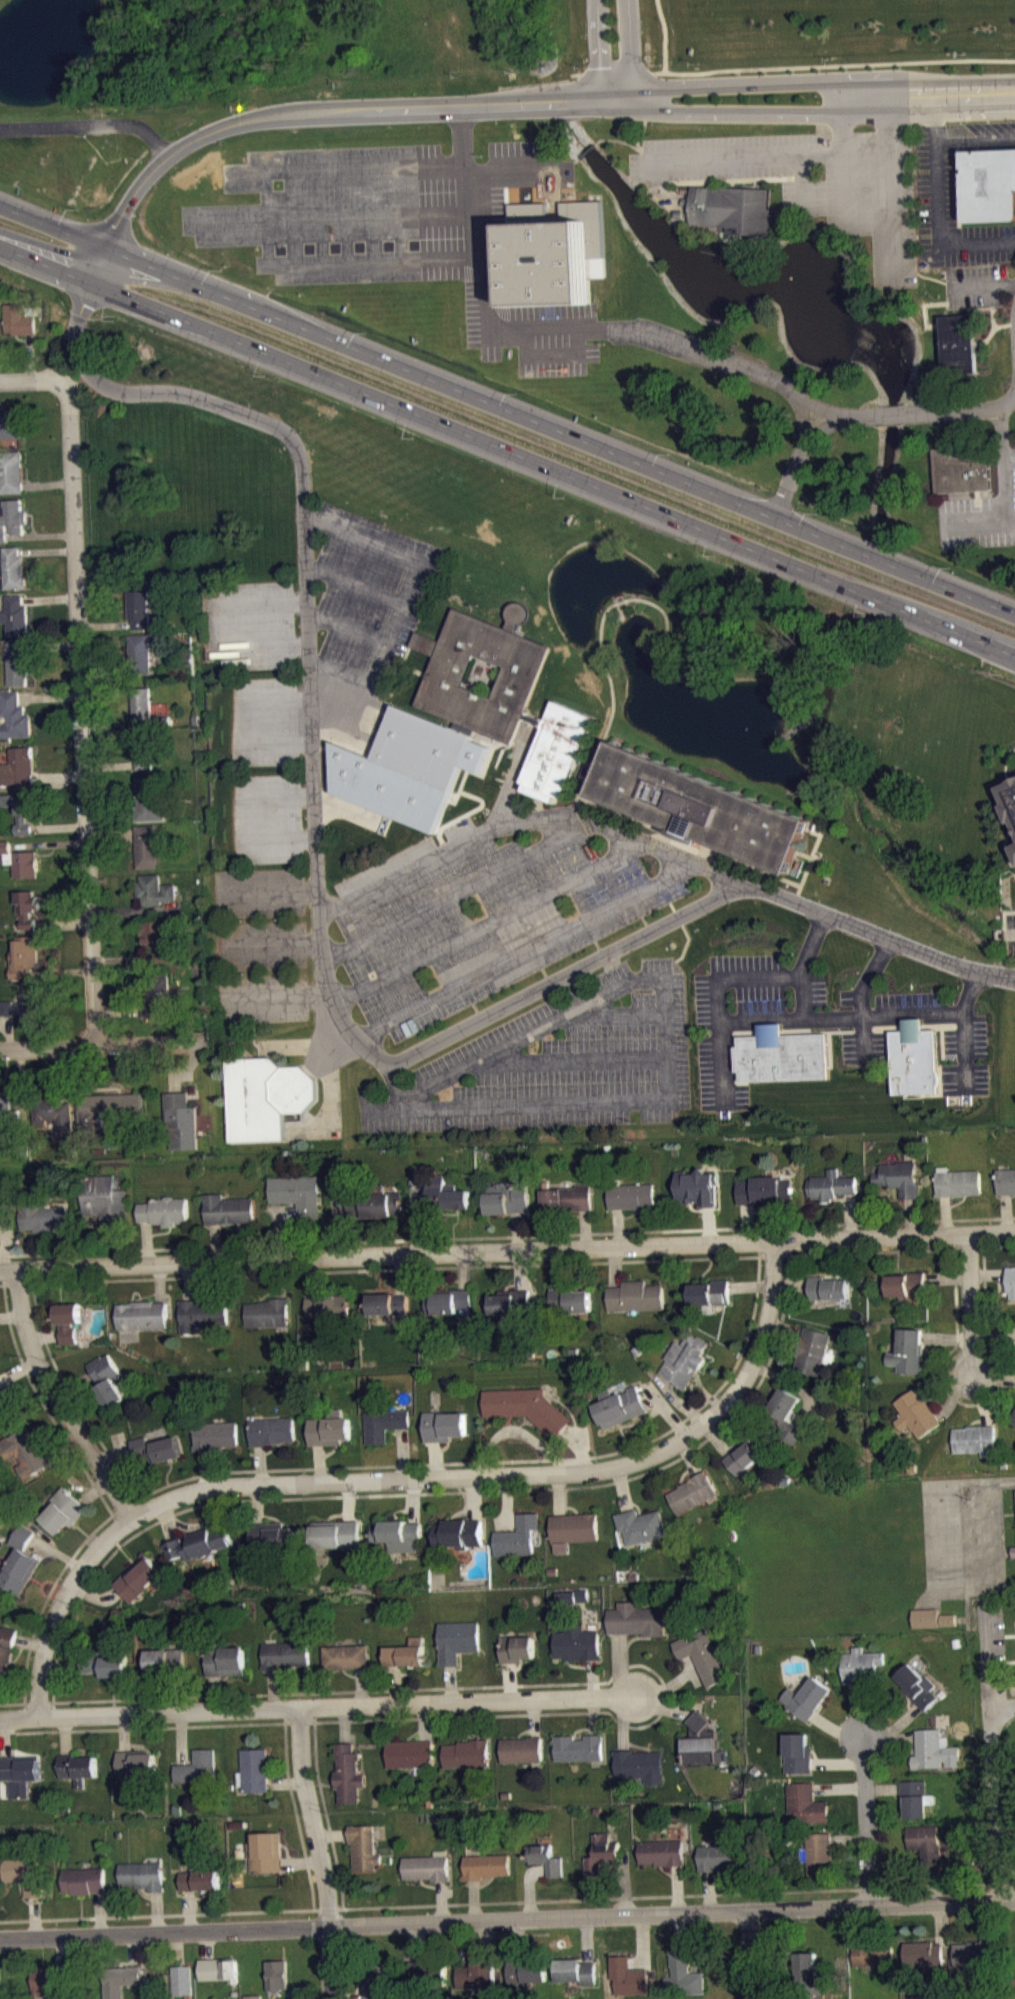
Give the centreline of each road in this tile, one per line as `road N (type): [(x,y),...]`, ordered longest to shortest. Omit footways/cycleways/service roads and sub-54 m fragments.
road 1 (primary): [(1014,616),(0,203)]
road 2 (primary): [(0,245),(1014,657)]
road 3 (residential): [(39,1717),(41,1666),(63,1595),(106,1538),(159,1504),(258,1483),(598,1471),(689,1435),(732,1396),(754,1359),(773,1241)]
road 4 (tertiary): [(0,1938),(1014,1898)]
road 5 (residential): [(0,1270),(1014,1231)]
road 6 (tertiary): [(100,243),(163,155),(242,120),(618,95),(1014,91)]
road 7 (residential): [(95,1045),(69,399),(61,387)]
road 8 (residential): [(0,1718),(636,1696)]
road 9 (residential): [(331,1998),(329,1909),(303,1782),(299,1708)]
road 10 (residential): [(1000,1899),(984,1612)]
road 11 (residential): [(130,1519),(36,1361),(17,1269)]
road 12 (residential): [(0,1048),(209,1039)]
road 13 (residential): [(818,408),(759,373),(645,334)]
road 14 (residential): [(773,514),(818,408),(874,414)]
road 15 (residential): [(869,1904),(863,1740)]
road 16 (residential): [(973,1371),(968,1233)]

